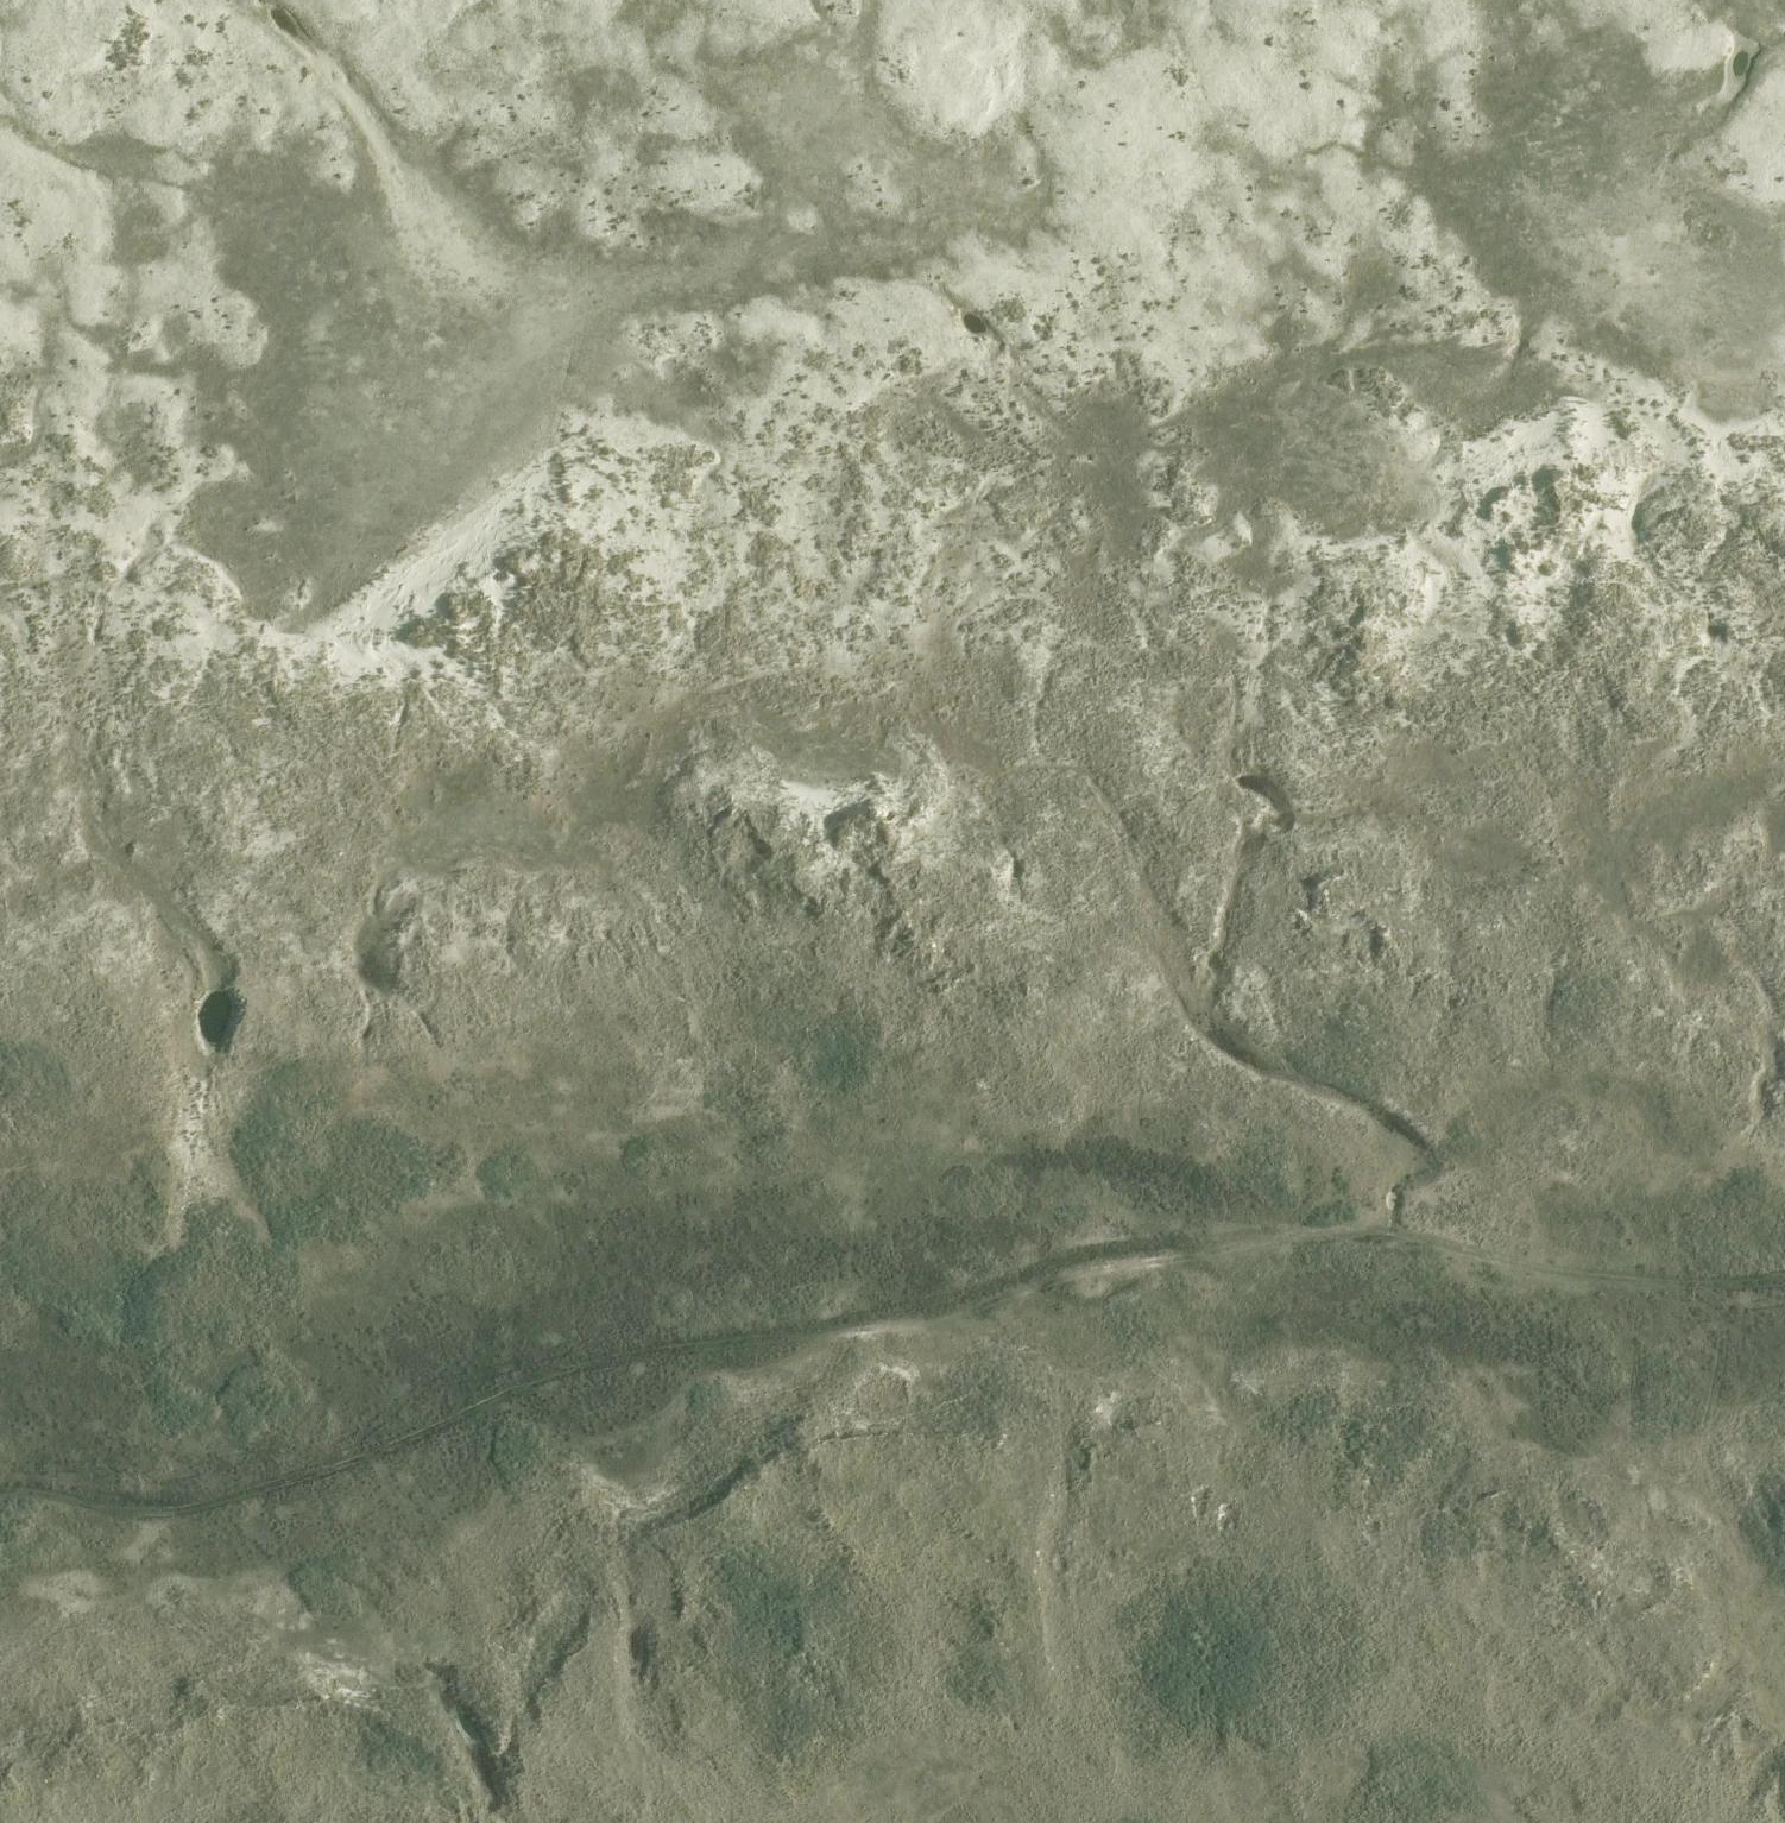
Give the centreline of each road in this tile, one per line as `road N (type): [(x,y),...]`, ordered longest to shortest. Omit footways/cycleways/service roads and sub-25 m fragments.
road 1 (track): [(0,1491),(31,1488),(160,1521),(699,1336),(1228,1245),(1407,1236),(1595,1279),(1784,1291)]

